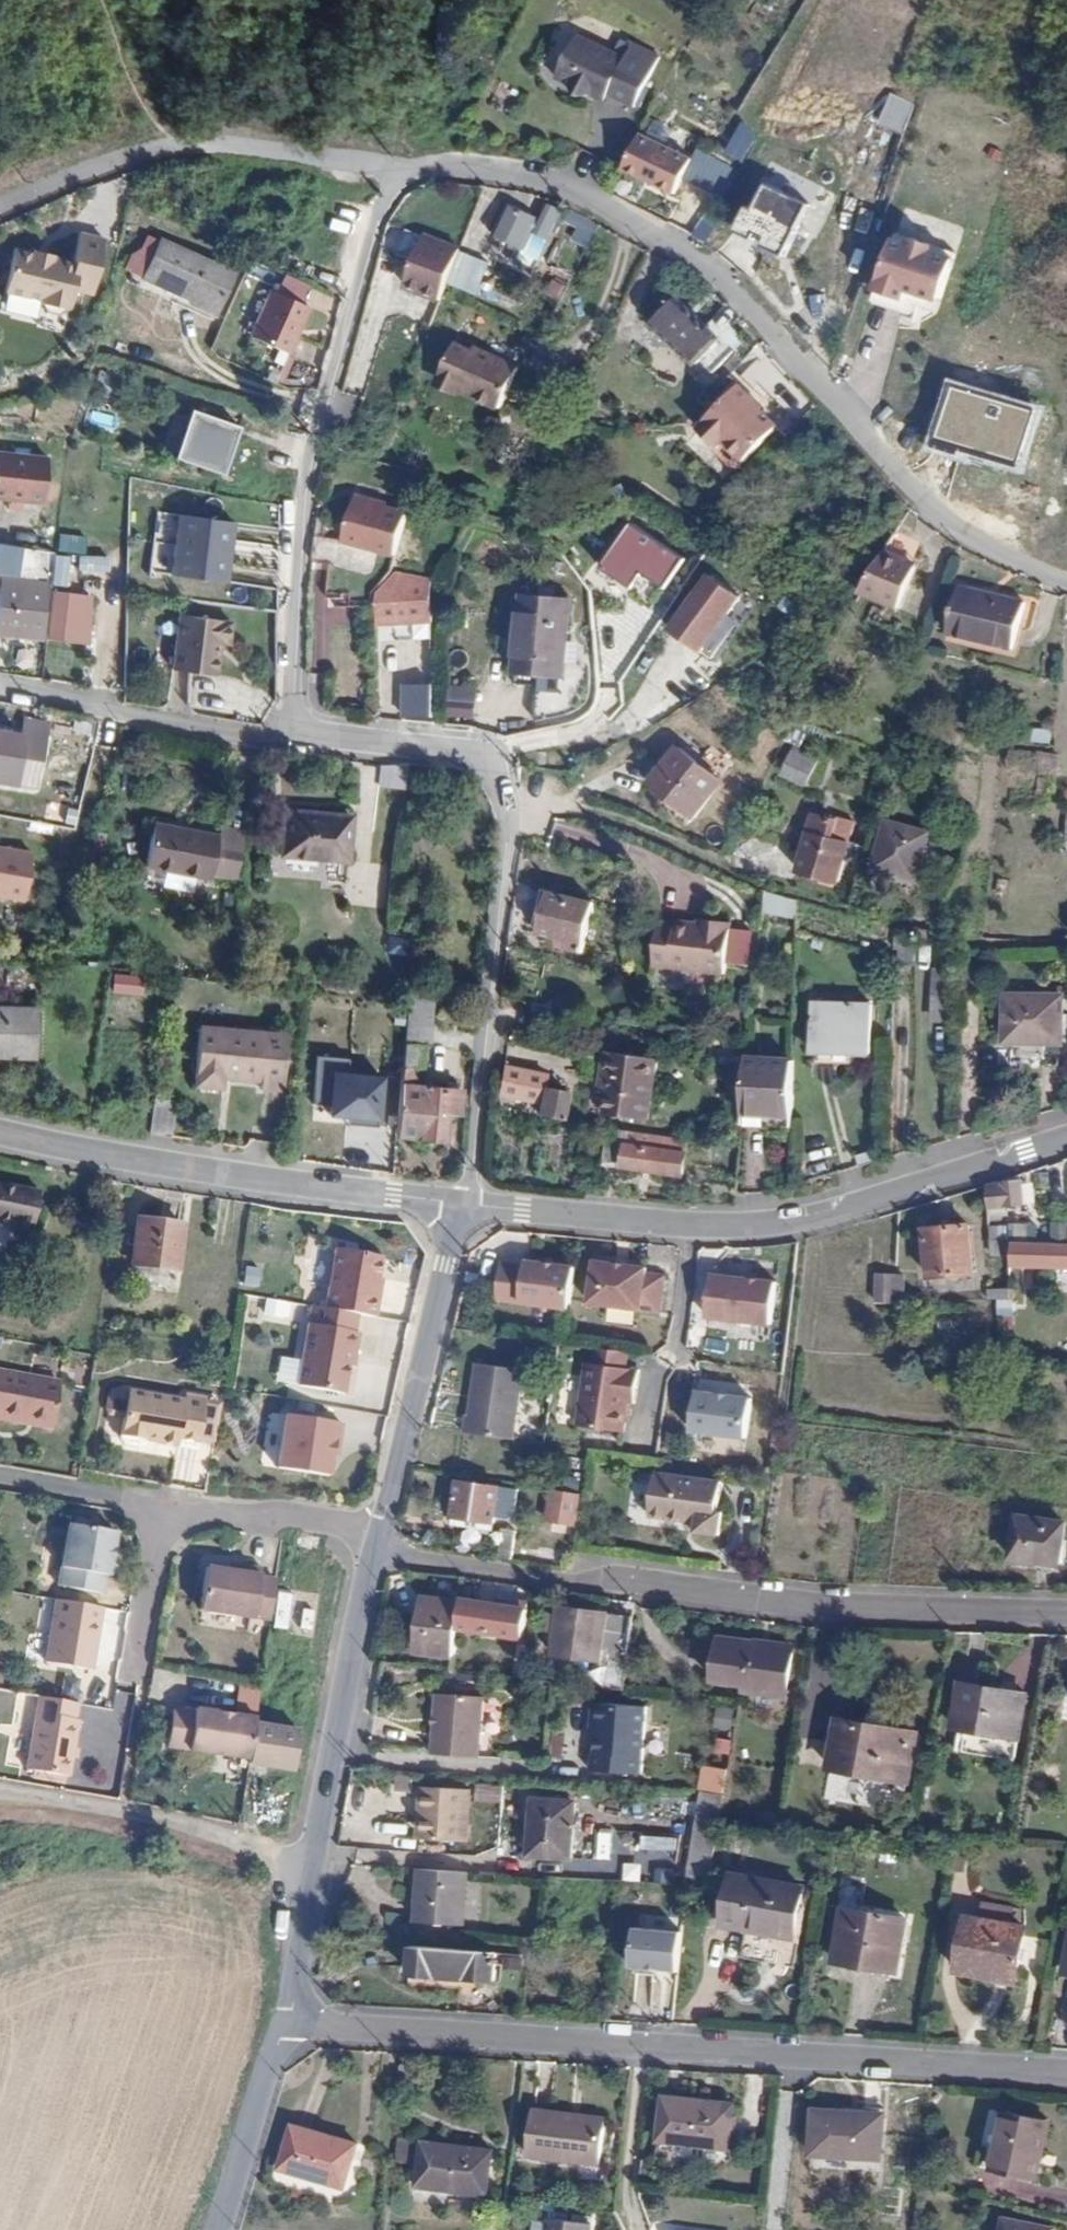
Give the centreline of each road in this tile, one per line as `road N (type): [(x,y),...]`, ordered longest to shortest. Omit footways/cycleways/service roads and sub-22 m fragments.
road 1 (residential): [(393,165),(494,174),(572,196),(677,251),(772,334),(924,506),(998,551),(1066,580)]
road 2 (residential): [(289,2024),(1066,2073)]
road 3 (residential): [(467,1205),(664,1224),(799,1216),(1066,1138)]
road 4 (residential): [(304,732),(292,696),(304,495),(325,394),(393,165)]
road 5 (residential): [(1066,1613),(877,1611),(561,1582)]
road 6 (residential): [(0,1128),(467,1205)]
road 7 (unclassified): [(511,802),(622,821),(760,884),(932,935)]
road 8 (residential): [(467,1205),(511,802)]
road 9 (residential): [(0,208),(178,147),(266,145),(393,165)]
road 10 (residential): [(379,1539),(467,1205)]
road 11 (residential): [(313,1864),(110,1809),(0,1793)]
road 12 (residential): [(313,1864),(376,1554)]
road 13 (residential): [(304,732),(259,738),(0,690)]
road 14 (residential): [(511,802),(493,760),(466,748),(304,732)]
road 15 (residential): [(379,1539),(289,1515),(159,1512)]
road 16 (residential): [(217,2229),(289,2024)]
road 17 (residential): [(376,1554),(561,1582)]
road 18 (residential): [(159,1512),(131,1675)]
road 19 (residential): [(159,1512),(0,1479)]
road 20 (residential): [(289,2024),(313,1864)]

